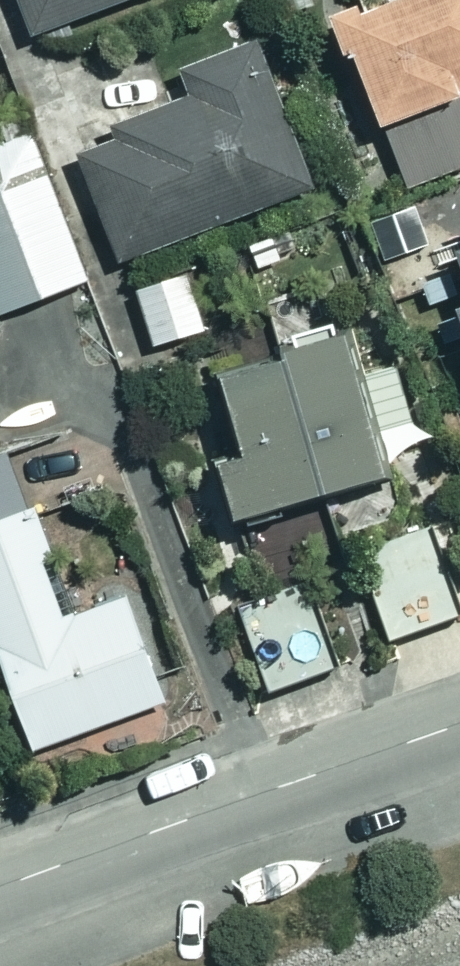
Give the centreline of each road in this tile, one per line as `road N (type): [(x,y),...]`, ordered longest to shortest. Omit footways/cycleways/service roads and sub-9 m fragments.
road 1 (residential): [(459,728),(0,894)]

